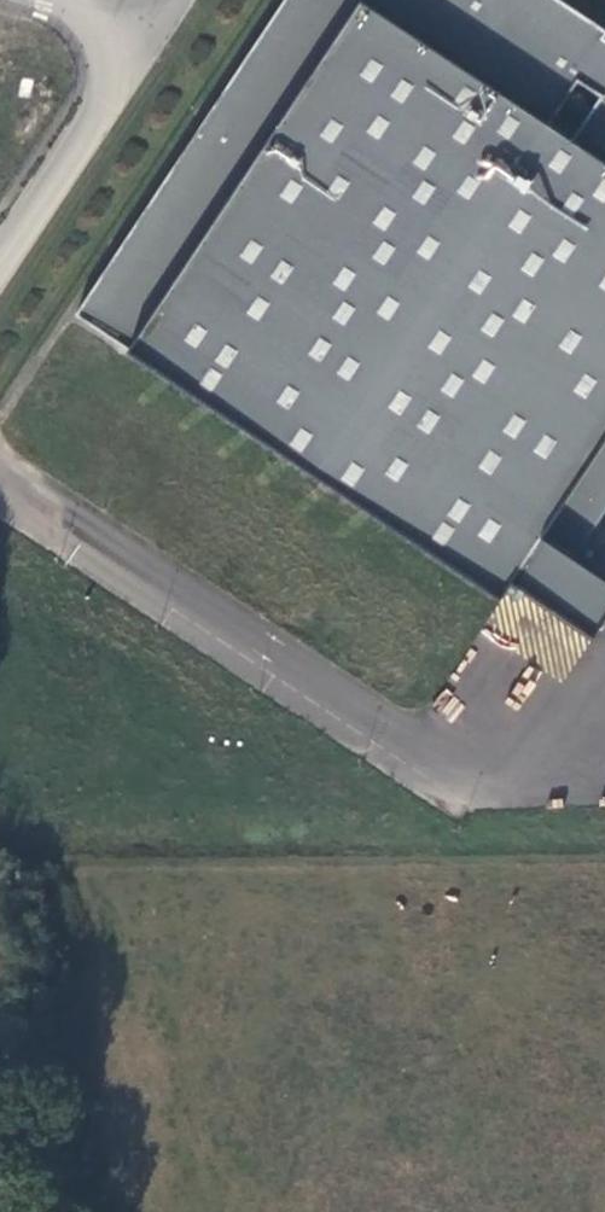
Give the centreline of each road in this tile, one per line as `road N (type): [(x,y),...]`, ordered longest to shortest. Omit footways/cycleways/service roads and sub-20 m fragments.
road 1 (residential): [(0,486),(460,782)]
road 2 (residential): [(123,40),(0,258)]

